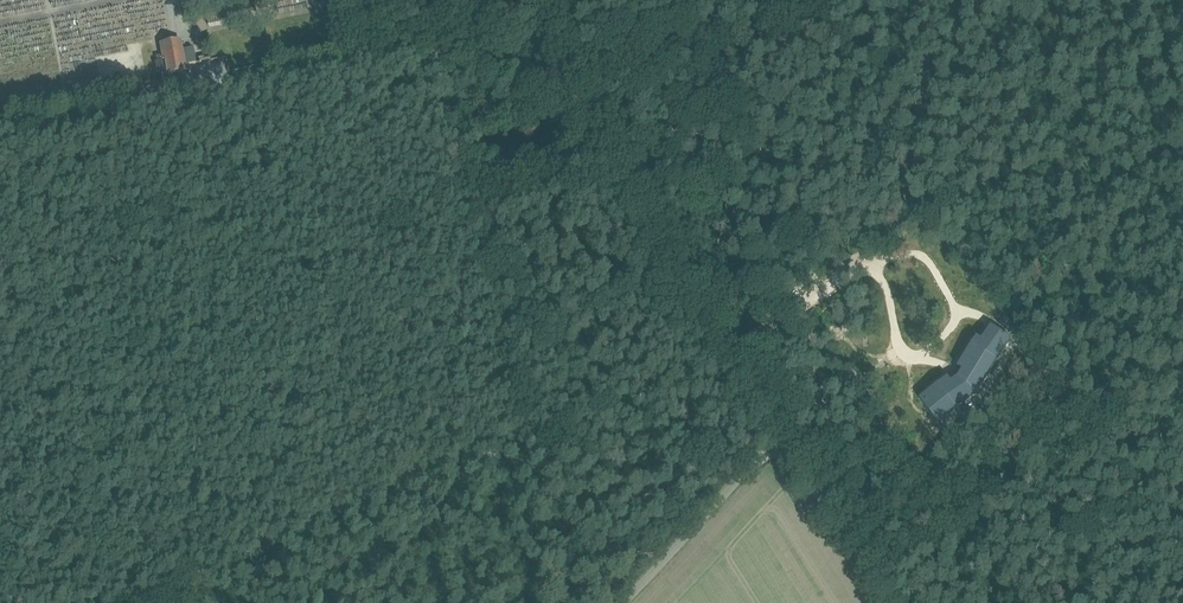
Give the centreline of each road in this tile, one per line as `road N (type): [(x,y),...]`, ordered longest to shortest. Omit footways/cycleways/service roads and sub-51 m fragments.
road 1 (unclassified): [(0,123),(529,13)]
road 2 (unclassified): [(782,437),(609,162),(529,13)]
road 3 (unclassified): [(625,602),(782,437)]
road 4 (unclassified): [(891,602),(782,437)]

